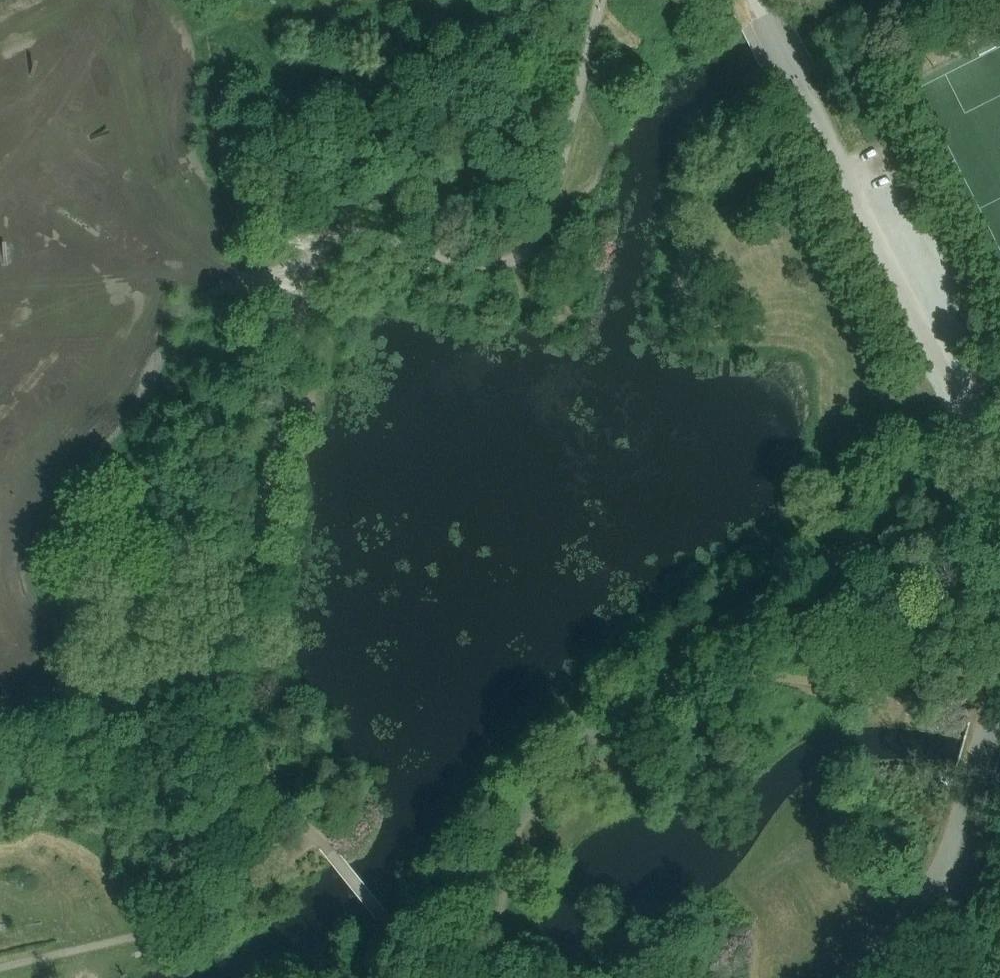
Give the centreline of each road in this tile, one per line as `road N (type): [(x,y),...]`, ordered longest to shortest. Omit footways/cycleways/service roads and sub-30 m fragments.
road 1 (unclassified): [(354,977),(508,832),(569,757),(685,651),(749,606),(999,486)]
road 2 (unclassified): [(802,93),(999,479)]
road 3 (unclassified): [(954,855),(999,697)]
road 4 (unclassified): [(855,977),(917,911),(954,855)]
road 5 (unclassified): [(964,977),(954,855)]

